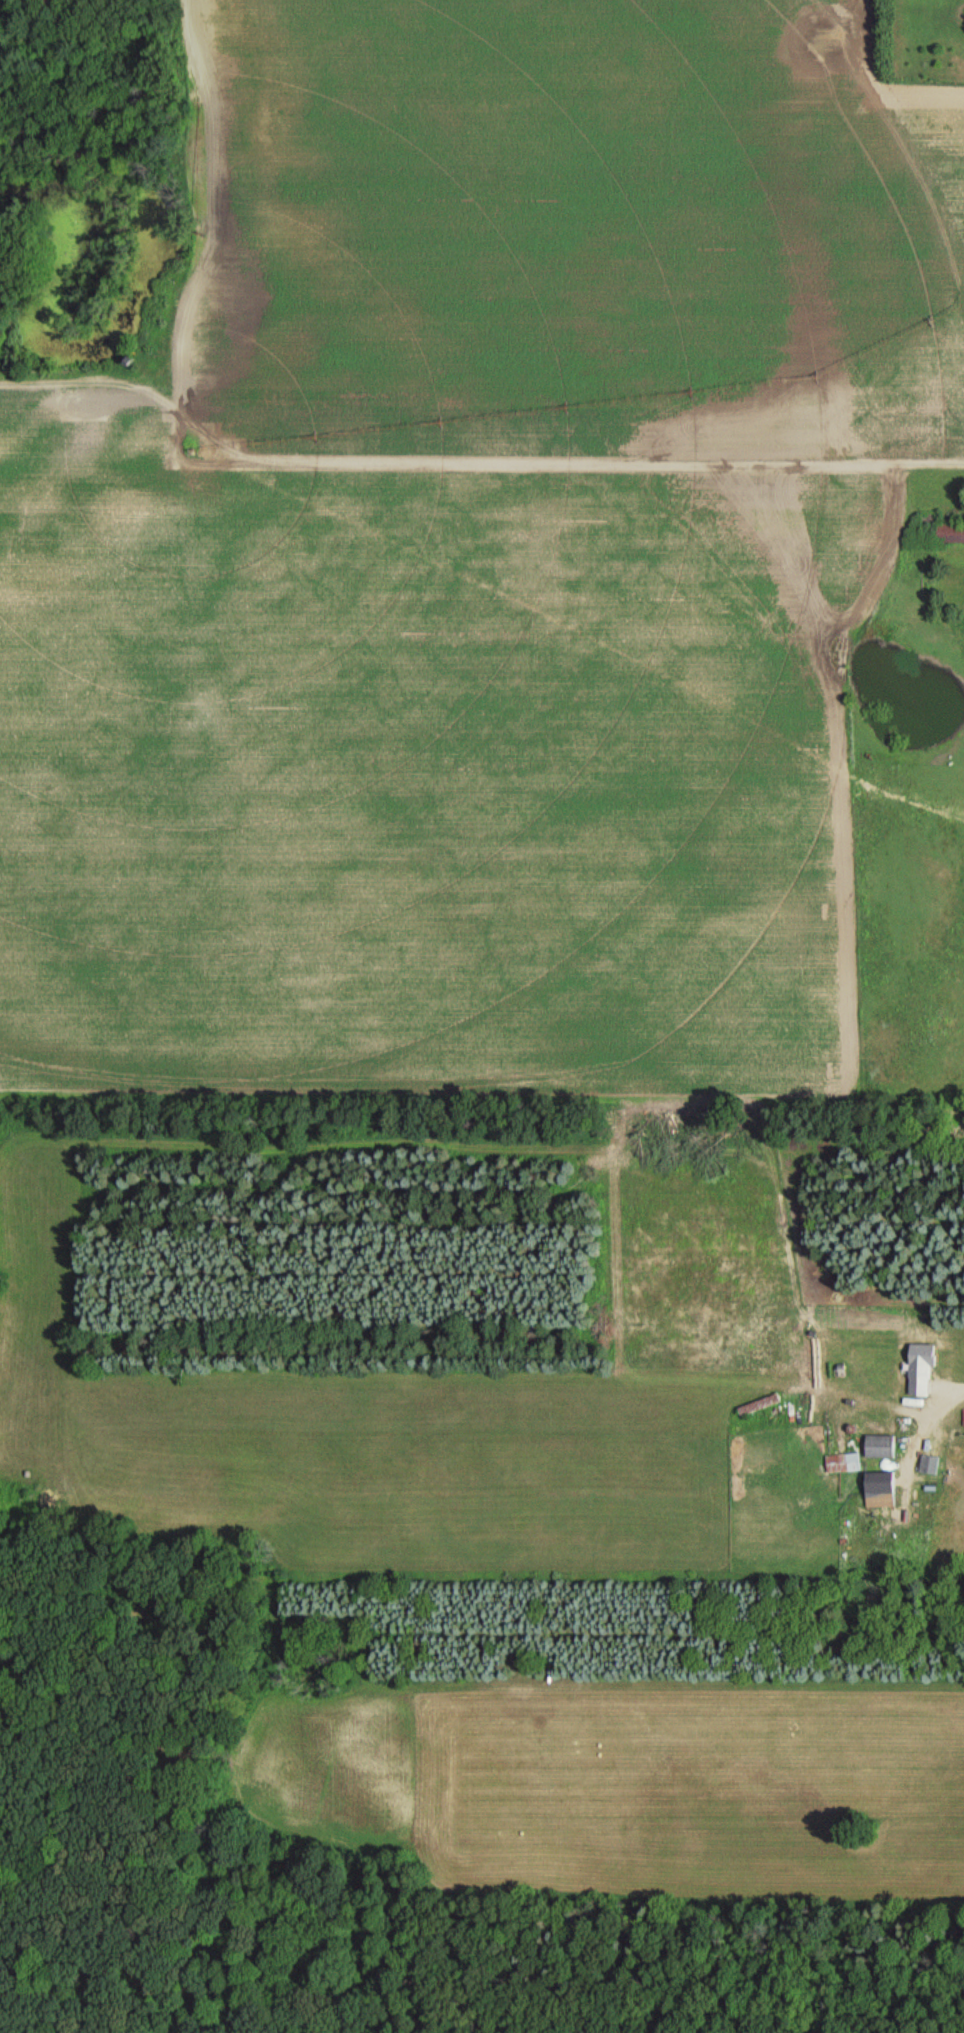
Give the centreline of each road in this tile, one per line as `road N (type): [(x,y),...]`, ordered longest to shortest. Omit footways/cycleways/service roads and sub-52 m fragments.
road 1 (track): [(963,469),(198,466),(181,456),(146,387),(108,377),(0,384)]

